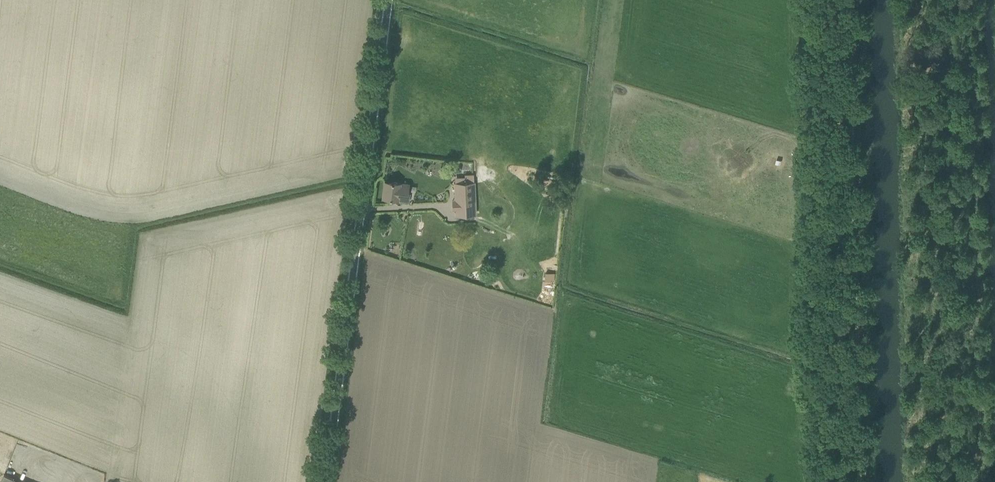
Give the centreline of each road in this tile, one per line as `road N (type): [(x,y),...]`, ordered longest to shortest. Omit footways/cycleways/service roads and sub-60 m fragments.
road 1 (unclassified): [(330,481),(396,0)]

